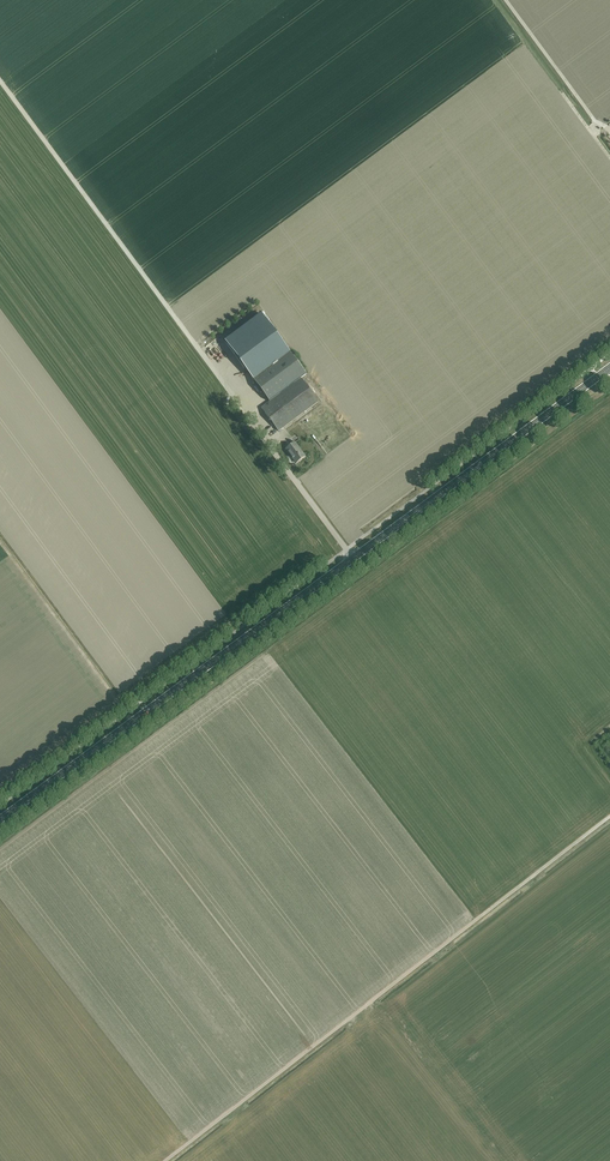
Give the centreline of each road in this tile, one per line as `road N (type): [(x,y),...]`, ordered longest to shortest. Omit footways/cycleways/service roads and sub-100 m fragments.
road 1 (secondary): [(0,826),(609,367)]

